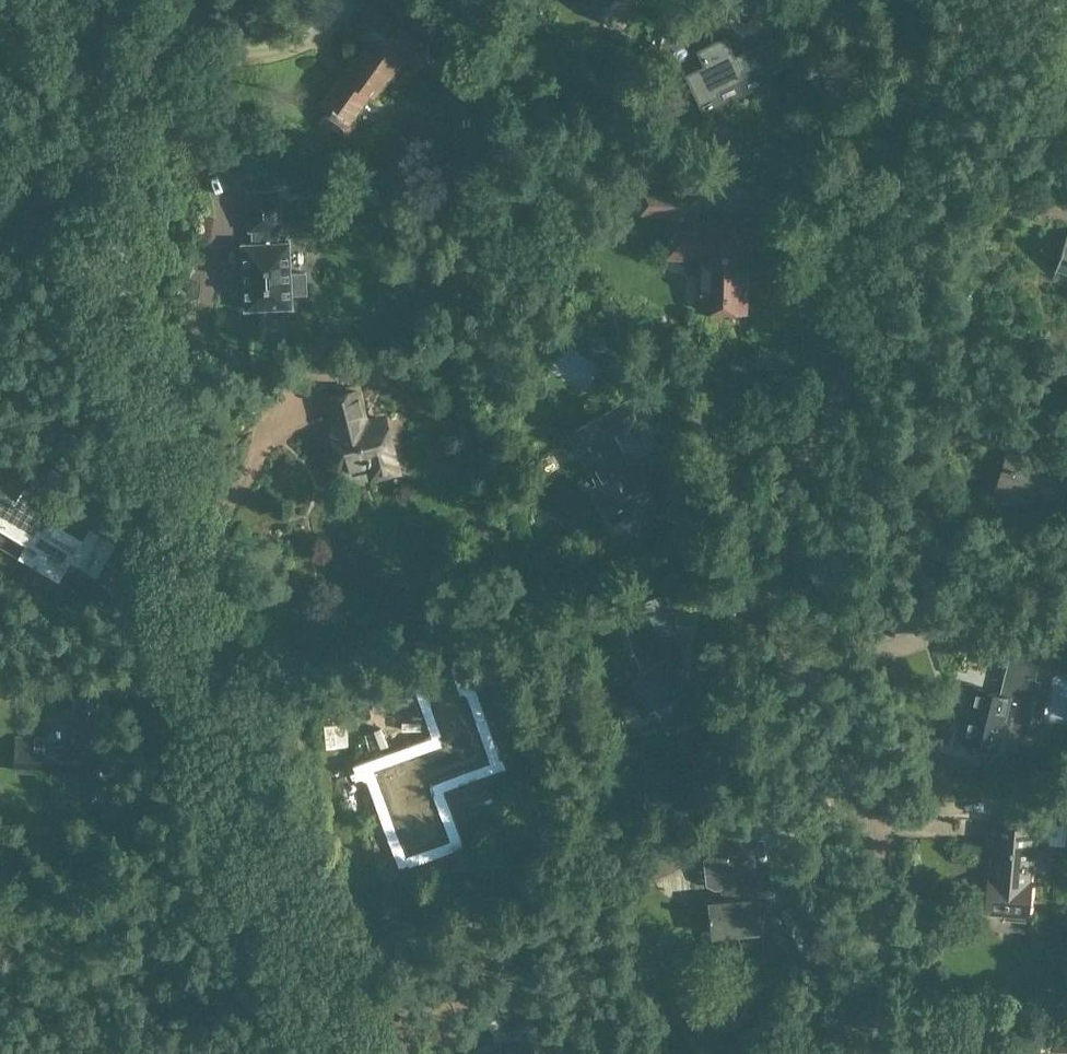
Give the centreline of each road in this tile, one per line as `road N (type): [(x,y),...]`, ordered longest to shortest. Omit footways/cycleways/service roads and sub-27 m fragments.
road 1 (unclassified): [(843,1053),(877,923),(879,874),(785,582),(787,504),(1009,0)]
road 2 (unclassified): [(358,1053),(225,715),(148,411),(115,223),(114,111),(174,0)]
road 3 (track): [(114,122),(84,143),(0,272)]
road 4 (track): [(114,111),(0,46)]

